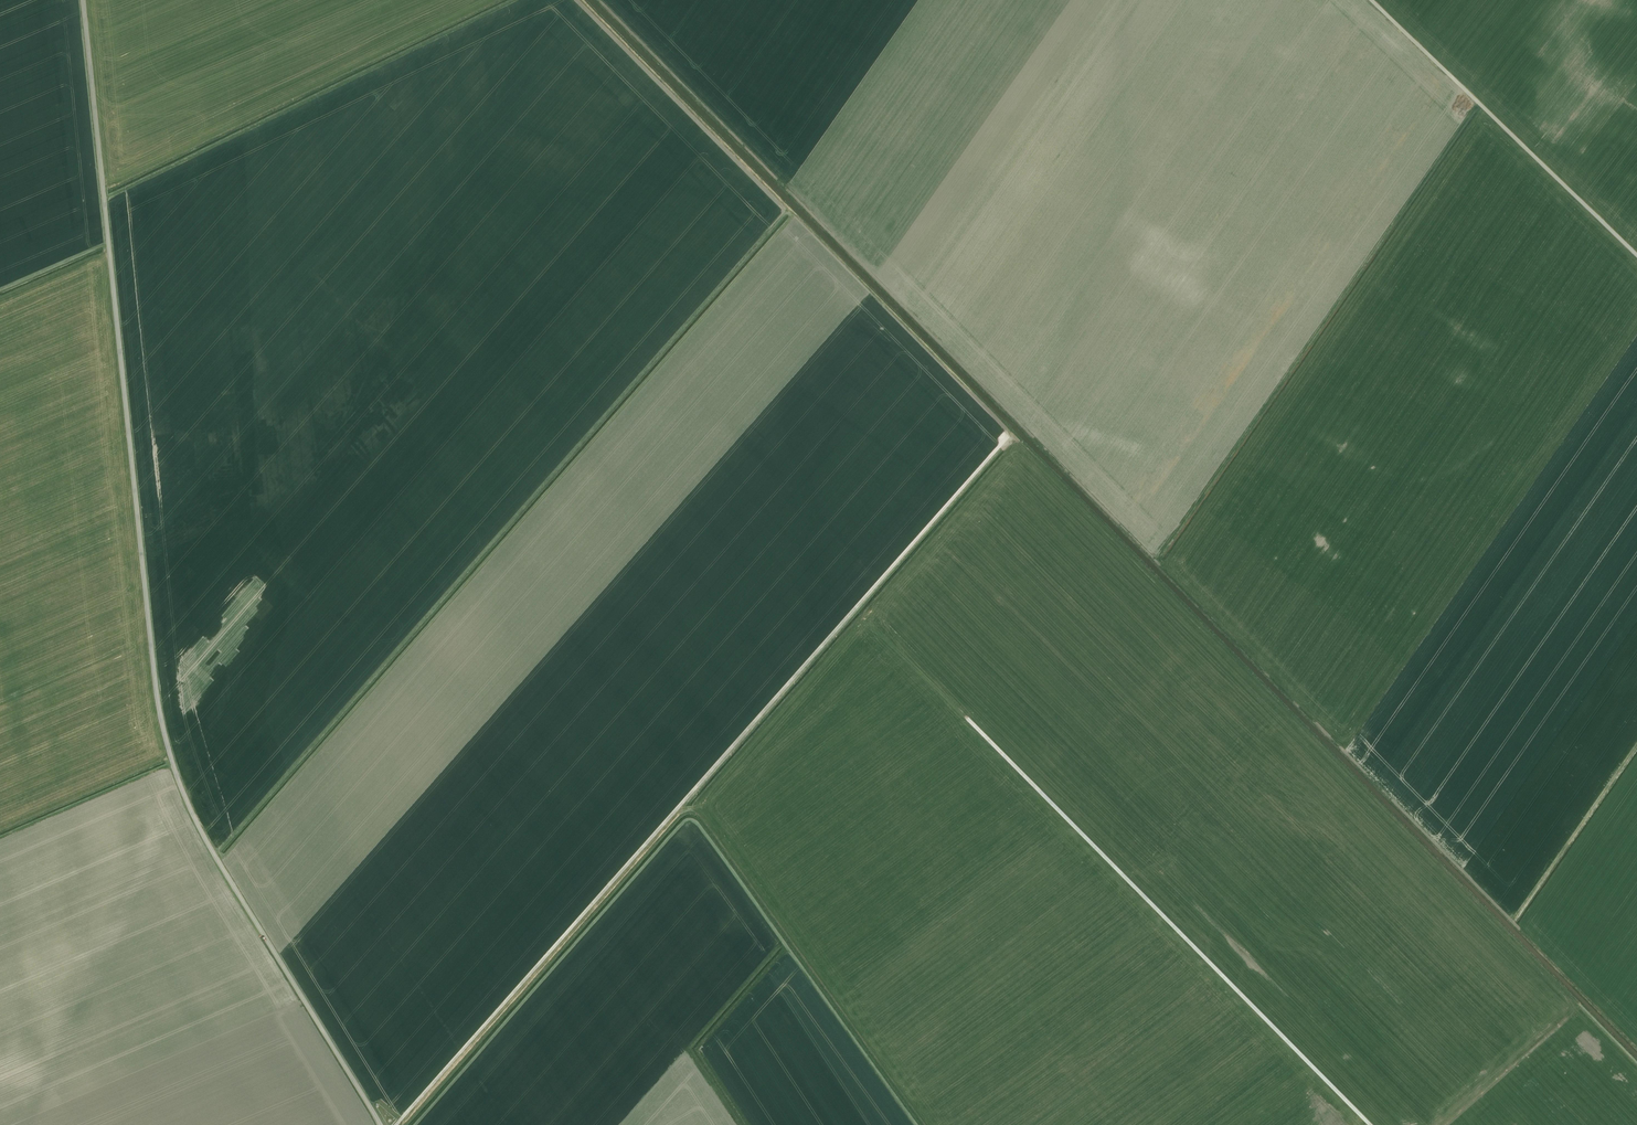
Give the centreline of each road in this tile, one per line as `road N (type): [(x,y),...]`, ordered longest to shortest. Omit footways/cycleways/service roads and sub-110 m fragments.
road 1 (unclassified): [(380,1124),(207,843),(166,738),(84,0)]
road 2 (unclassified): [(1636,255),(1372,0)]

